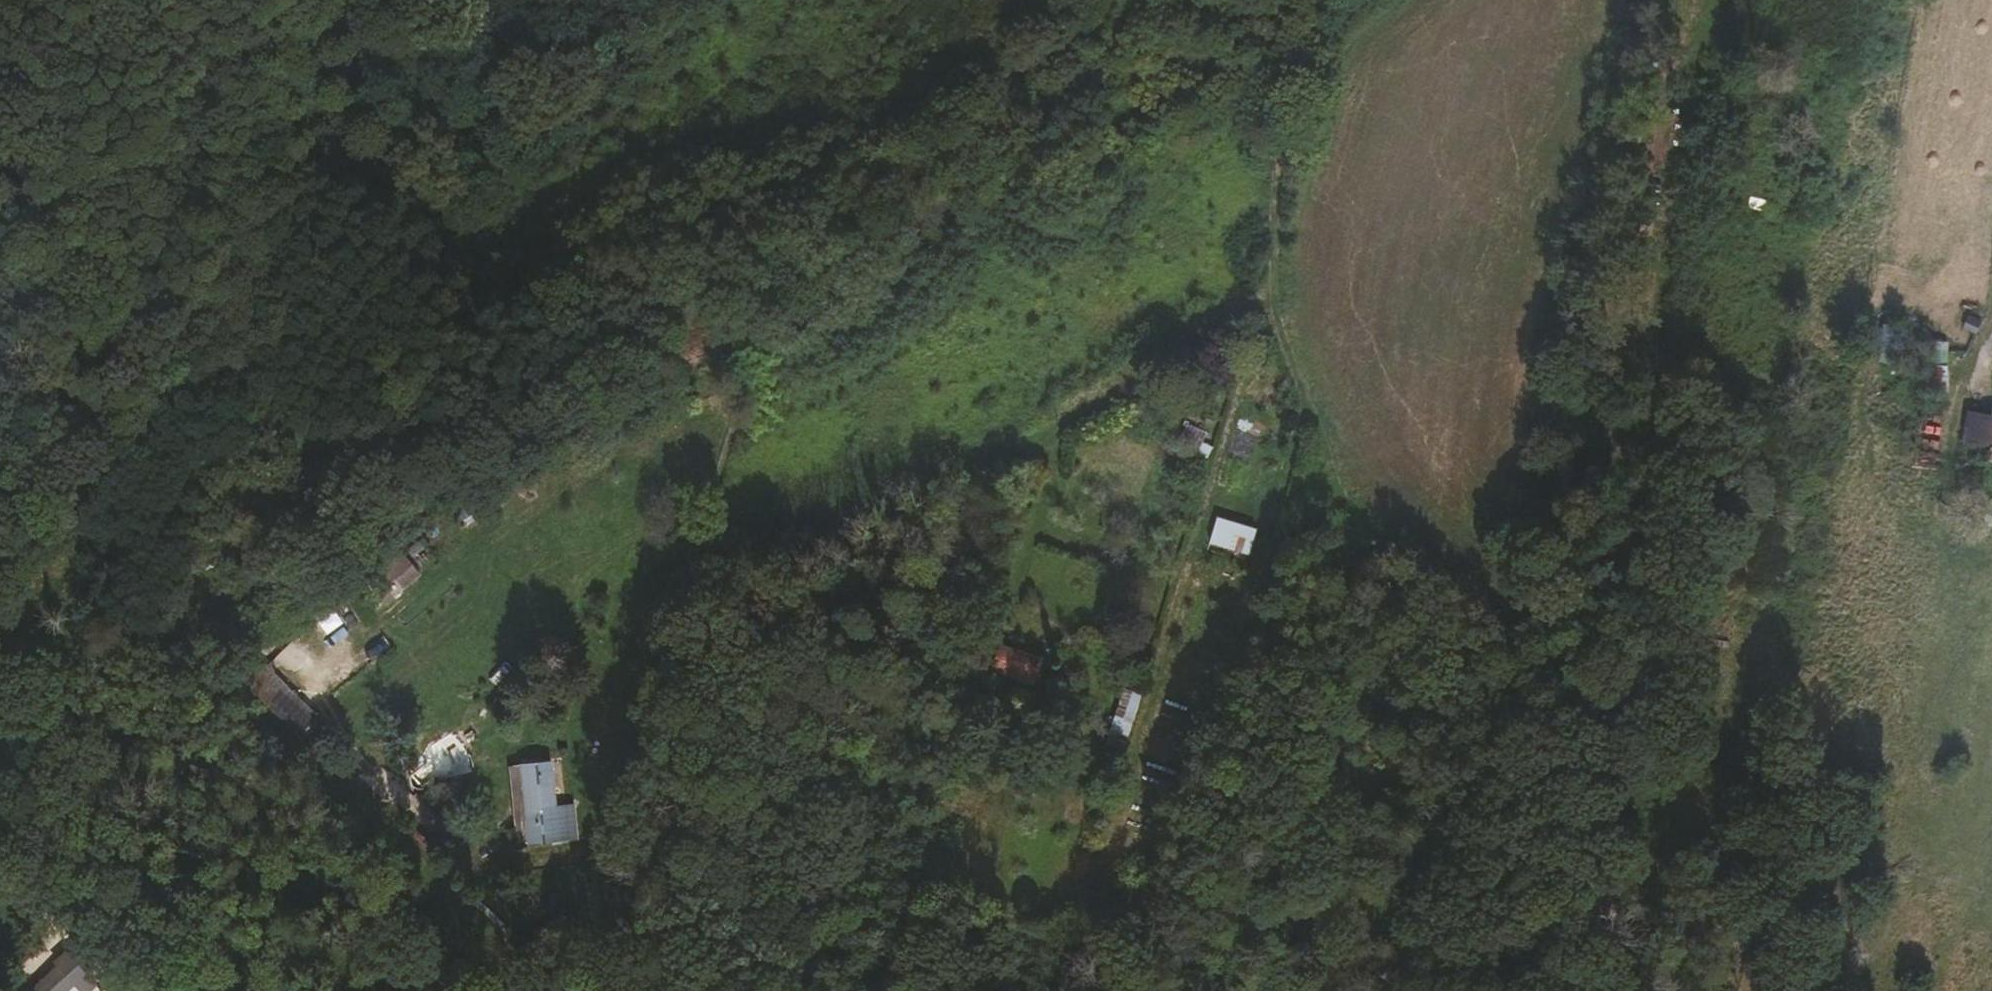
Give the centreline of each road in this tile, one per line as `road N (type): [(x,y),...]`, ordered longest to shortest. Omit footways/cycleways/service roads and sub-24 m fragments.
road 1 (track): [(1621,922),(1615,832),(1588,737),(1504,633),(1350,473),(1289,348),(1273,244),(1276,174),(1303,48),(1344,0)]
road 2 (unclassified): [(0,801),(257,639),(325,583)]

